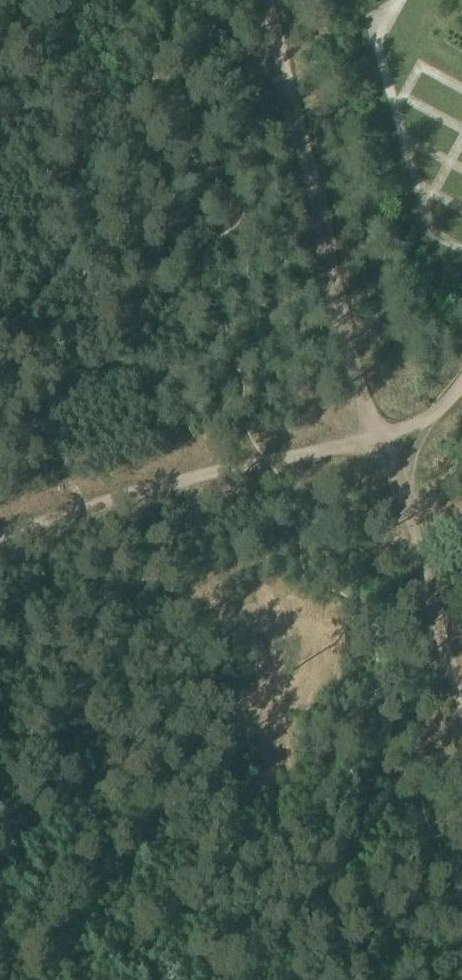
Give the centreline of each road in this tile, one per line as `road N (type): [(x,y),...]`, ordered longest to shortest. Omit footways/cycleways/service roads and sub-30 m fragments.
road 1 (track): [(256,0),(385,443)]
road 2 (track): [(0,539),(318,452),(385,443)]
road 3 (track): [(385,443),(461,701)]

